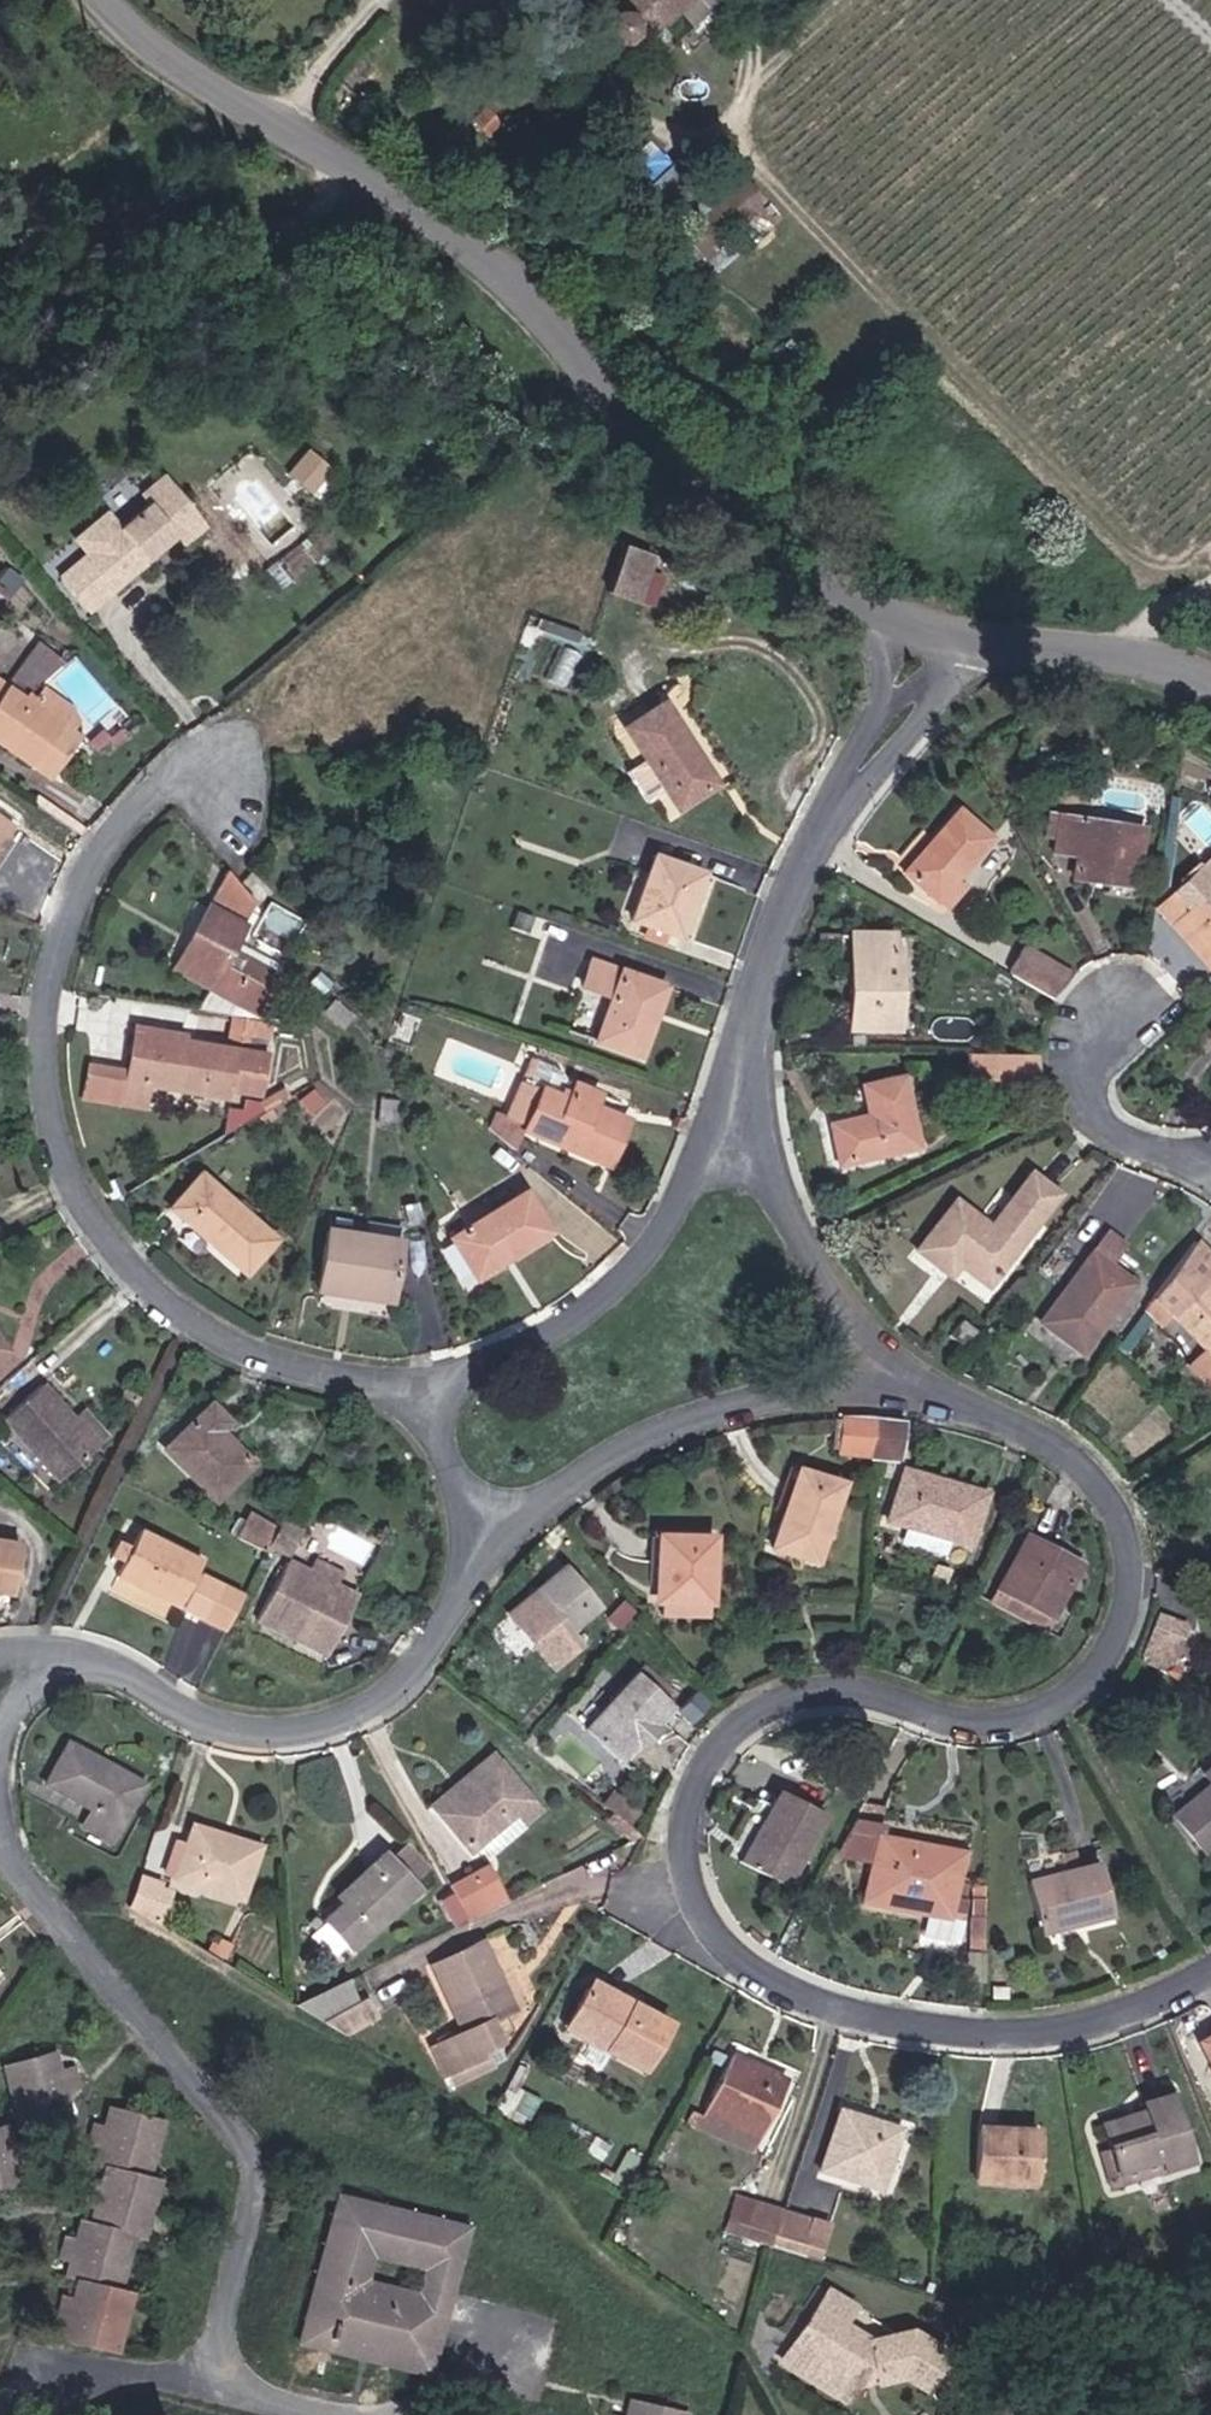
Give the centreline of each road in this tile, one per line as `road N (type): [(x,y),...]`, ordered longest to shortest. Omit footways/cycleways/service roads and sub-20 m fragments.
road 1 (residential): [(903,1377),(1065,1448),(1106,1494),(1127,1548),(1123,1620),(1098,1673),(1050,1713),(975,1724),(829,1695),(768,1712),(713,1773),(695,1836),(701,1906),(728,1959),(788,1994),(916,2028),(1054,2038),(1192,1995),(1210,1982)]
road 2 (tertiary): [(117,0),(148,31),(485,250),(582,345),(611,390),(806,579),(940,627)]
road 3 (residential): [(234,775),(186,777),(150,795),(82,899),(53,990),(56,1110),(88,1203),(154,1292),(245,1346),(352,1378),(462,1392)]
road 4 (residential): [(225,2384),(218,2353),(259,2199),(257,2174),(242,2138),(9,1843),(0,1810)]
road 5 (residential): [(0,1752),(30,1695),(62,1673),(95,1664),(229,1732),(285,1738),(351,1723),(386,1707),(460,1617),(485,1547)]
road 6 (residential): [(755,1085),(782,945),(827,822),(903,720),(940,627)]
road 7 (residential): [(485,1547),(583,1478),(685,1425),(795,1393),(903,1377)]
road 8 (residential): [(462,1392),(480,1370),(620,1295),(693,1212),(755,1085)]
road 9 (track): [(293,225),(57,33),(0,6)]
road 10 (residential): [(755,1085),(813,1244),(903,1377)]
road 11 (tertiary): [(940,627),(1146,659),(1210,683)]
road 12 (residential): [(1125,1018),(1096,1058),(1089,1095),(1112,1130),(1149,1151),(1210,1164)]
road 13 (residential): [(56,2371),(225,2384)]
road 14 (residential): [(485,1547),(454,1475),(451,1430),(462,1392)]

